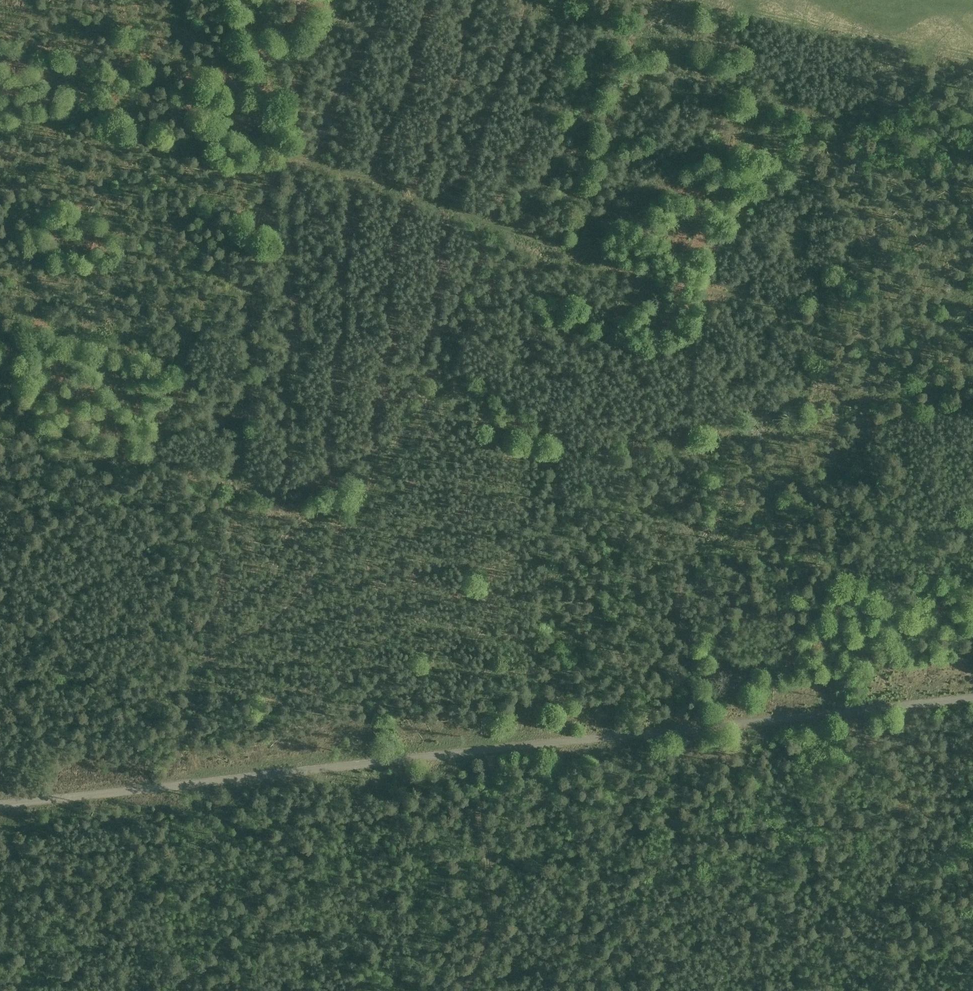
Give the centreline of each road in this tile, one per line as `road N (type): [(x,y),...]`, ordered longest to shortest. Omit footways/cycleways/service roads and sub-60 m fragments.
road 1 (track): [(0,803),(972,698)]

